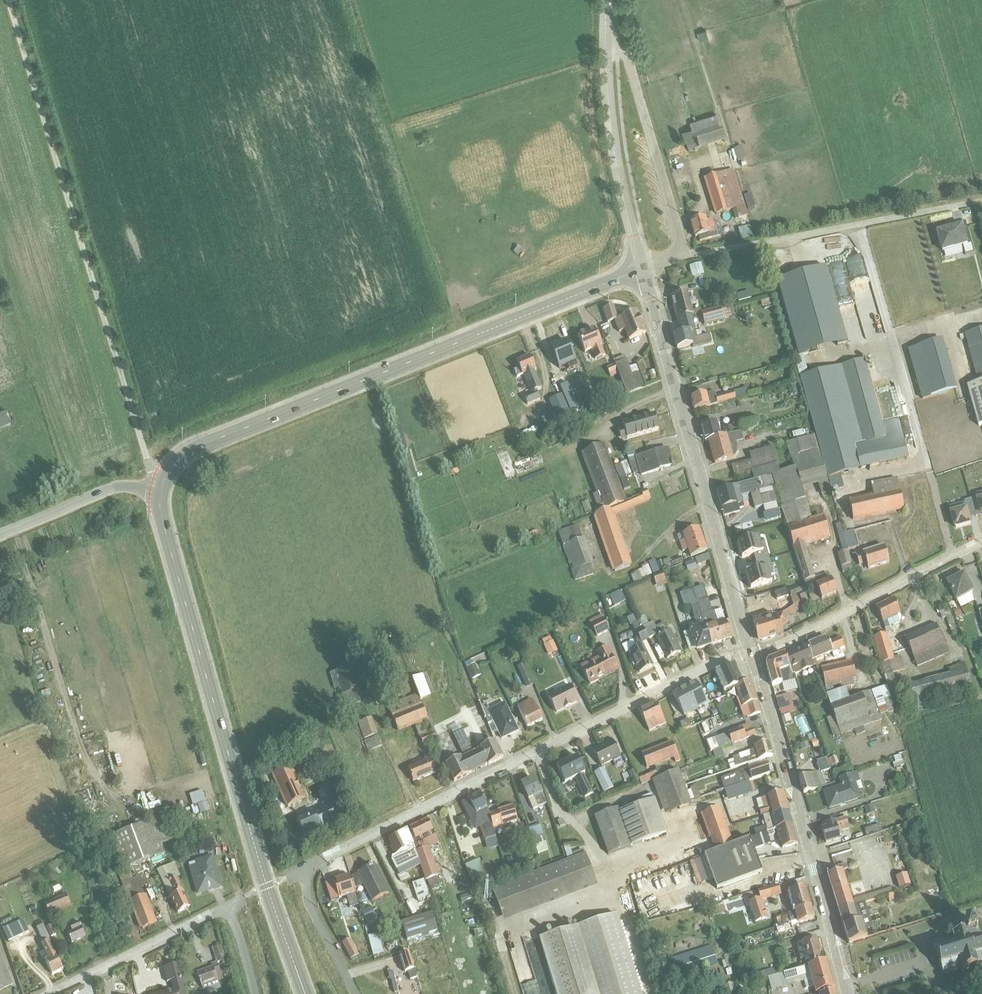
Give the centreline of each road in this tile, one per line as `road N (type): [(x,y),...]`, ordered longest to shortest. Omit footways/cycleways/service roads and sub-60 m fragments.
road 1 (tertiary): [(642,269),(196,448),(163,480)]
road 2 (tertiary): [(159,493),(266,886),(304,993)]
road 3 (unclassified): [(163,480),(147,460),(9,0)]
road 4 (residential): [(748,647),(307,870)]
road 5 (tertiary): [(748,647),(642,269)]
road 6 (tertiary): [(850,993),(753,661)]
road 7 (residential): [(981,201),(684,258)]
road 8 (tertiary): [(981,544),(753,661)]
road 9 (residential): [(684,258),(625,42),(607,31)]
road 10 (tertiary): [(642,269),(618,172),(607,31)]
road 11 (residential): [(229,906),(53,993)]
road 12 (tertiary): [(159,493),(114,490),(0,536)]
road 13 (unclassified): [(307,870),(304,892),(354,993)]

